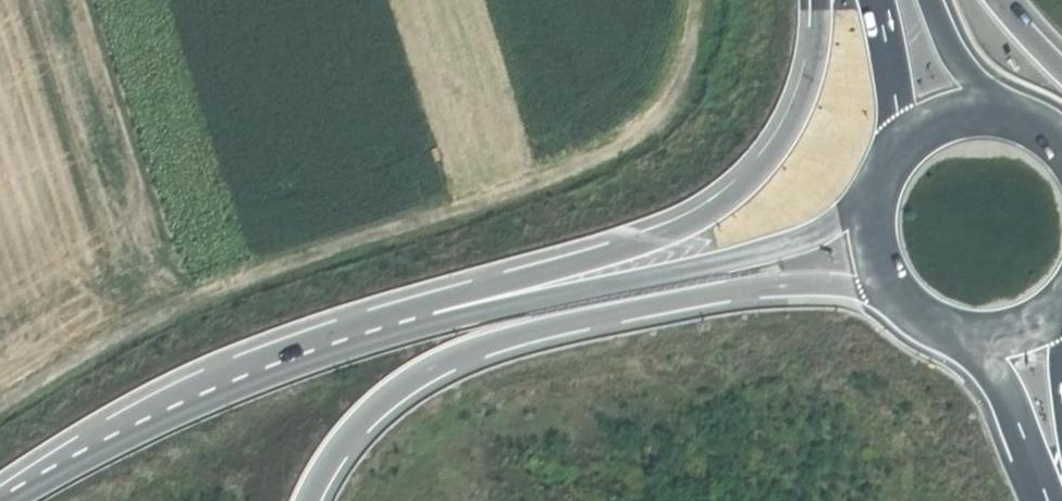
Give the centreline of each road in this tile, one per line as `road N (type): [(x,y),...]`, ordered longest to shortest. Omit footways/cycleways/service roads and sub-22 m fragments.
road 1 (trunk): [(817,0),(818,45),(802,99),(766,160),(710,214),(572,268),(337,335),(145,432)]
road 2 (track): [(0,407),(171,308),(556,175),(643,131),(678,91),(697,0)]
road 3 (trunk): [(874,194),(809,236),(341,352),(145,432)]
road 4 (trunk): [(307,500),(320,473),(382,400),(481,347),(722,293),(812,284),(903,293)]
road 5 (trunk): [(957,324),(994,368),(1048,500)]
road 6 (trunk): [(874,0),(895,115),(887,160)]
road 7 (trunk): [(1021,109),(949,109),(916,126),(887,160)]
road 8 (trunk): [(145,432),(17,500)]
road 9 (trunk): [(1021,109),(969,69),(930,0)]

